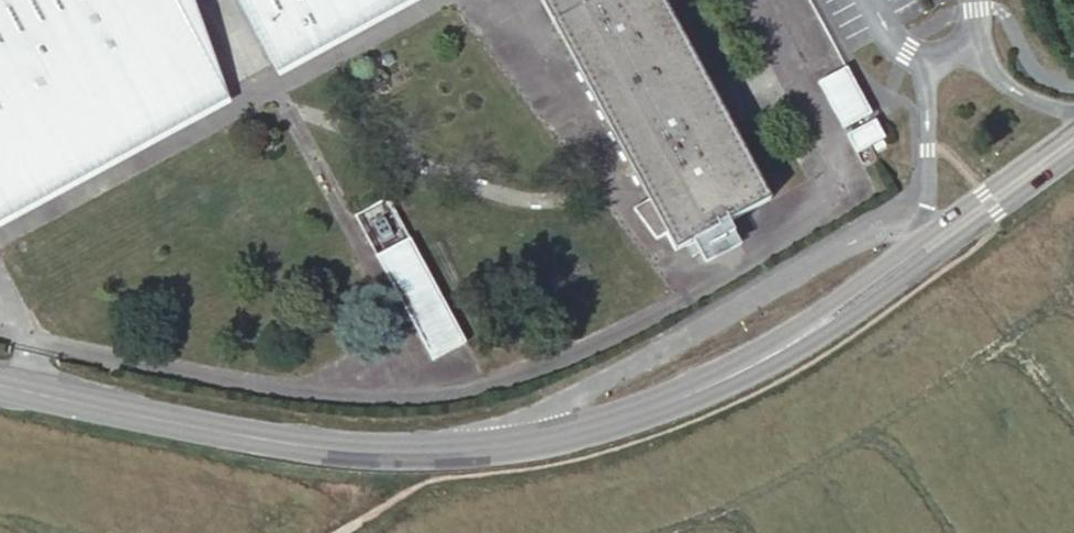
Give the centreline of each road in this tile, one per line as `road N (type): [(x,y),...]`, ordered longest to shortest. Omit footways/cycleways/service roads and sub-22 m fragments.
road 1 (tertiary): [(1073,141),(825,320),(742,367),(618,418),(521,443),(397,453),(222,431),(0,382)]
road 2 (track): [(327,532),(418,486),(589,458),(712,414),(856,335),(971,252),(1002,219)]

